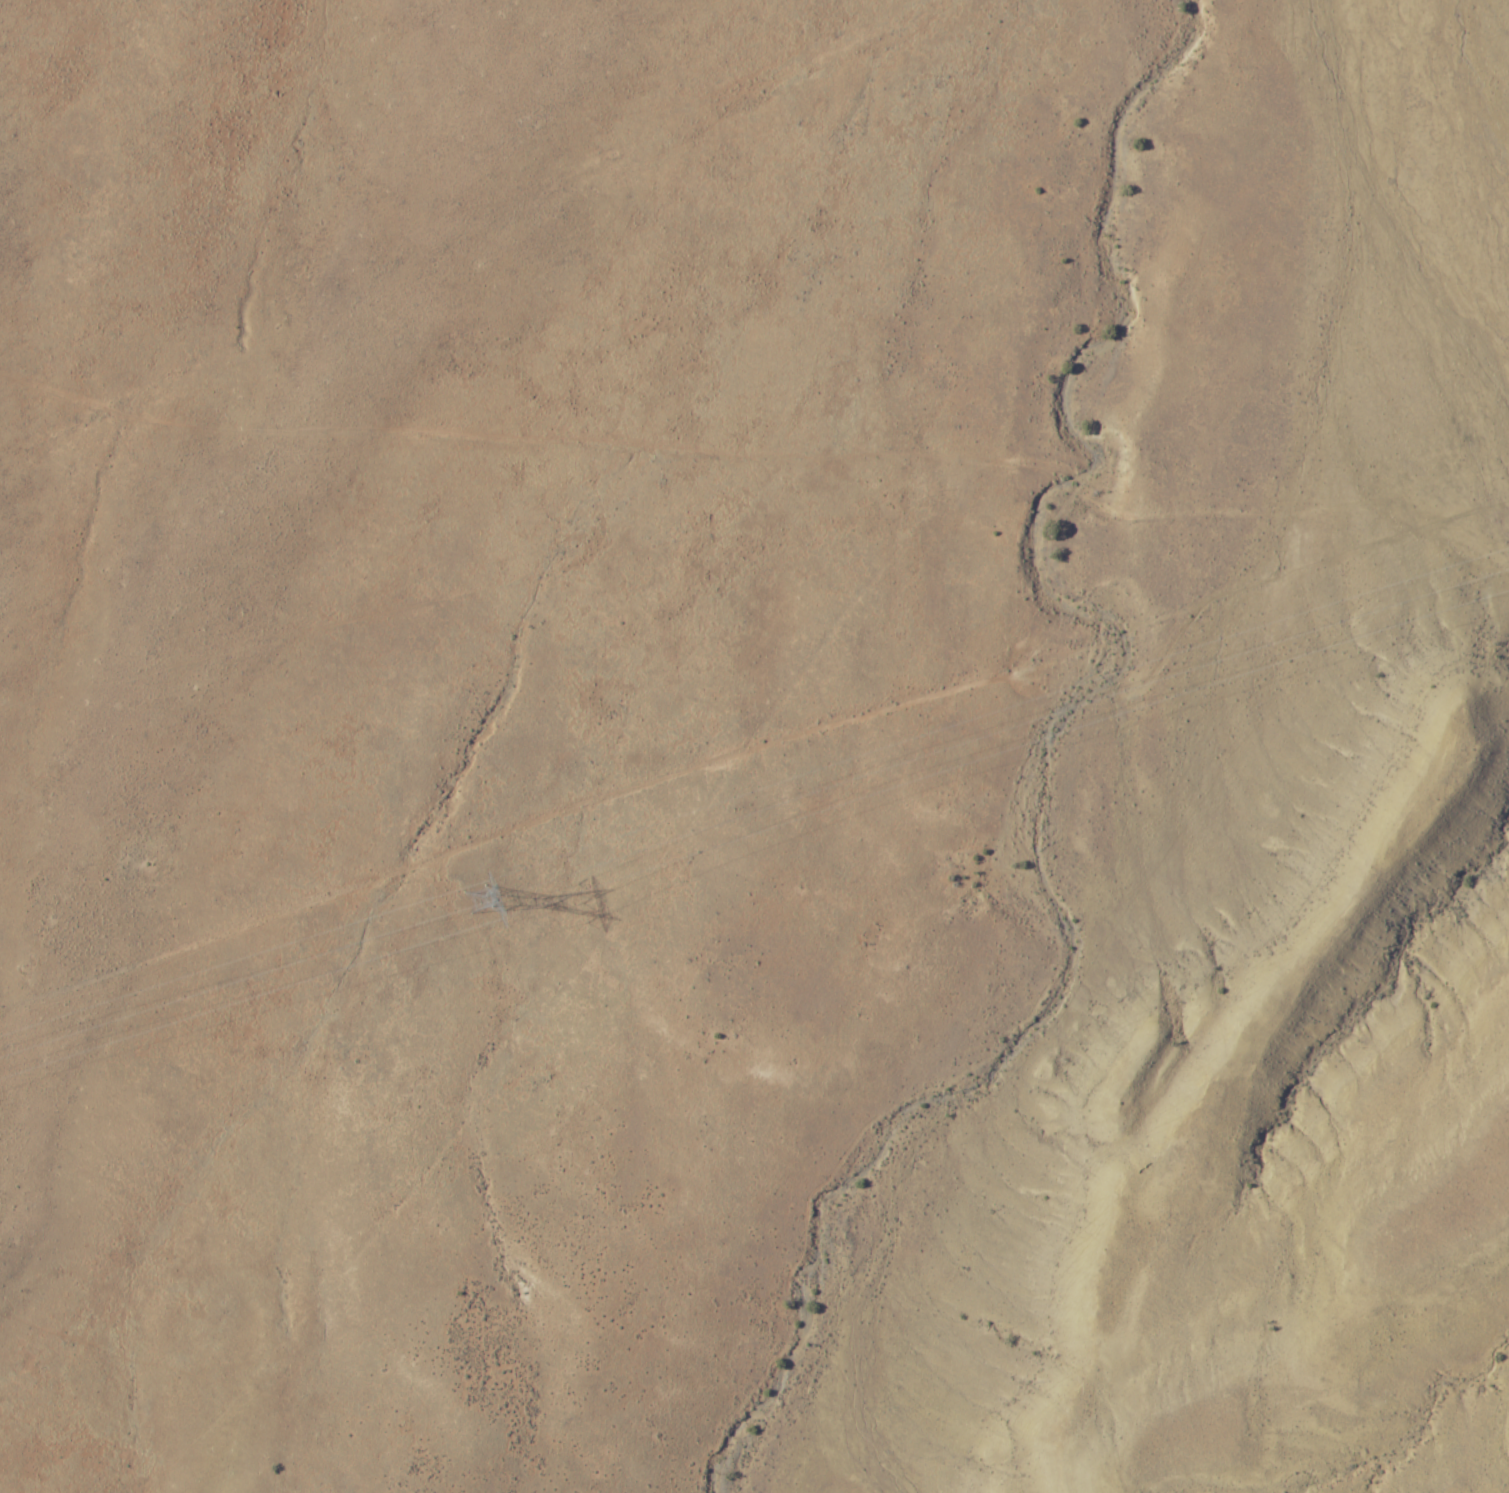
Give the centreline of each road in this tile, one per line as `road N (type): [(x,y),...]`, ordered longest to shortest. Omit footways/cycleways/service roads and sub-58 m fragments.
road 1 (track): [(0,991),(570,814),(1290,568),(1508,466)]
road 2 (track): [(1290,568),(1179,568),(999,510),(190,468),(0,412)]

